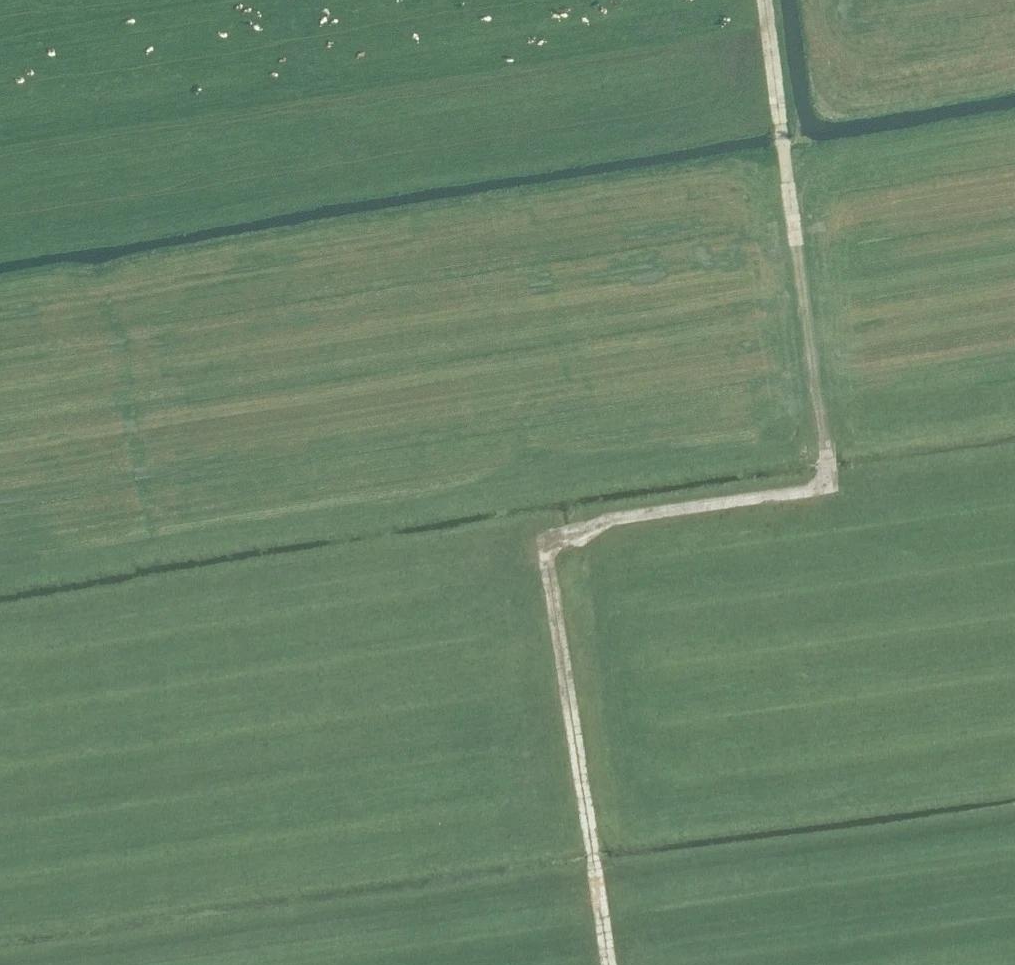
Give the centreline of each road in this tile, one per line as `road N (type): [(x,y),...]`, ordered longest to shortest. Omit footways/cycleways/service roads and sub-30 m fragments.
road 1 (track): [(768,0),(829,483),(801,495),(582,530),(549,552),(609,964)]

